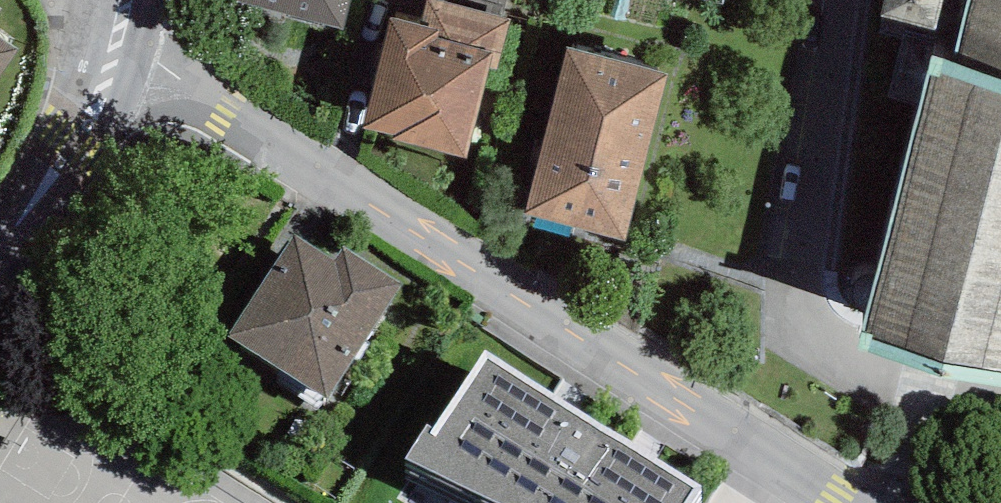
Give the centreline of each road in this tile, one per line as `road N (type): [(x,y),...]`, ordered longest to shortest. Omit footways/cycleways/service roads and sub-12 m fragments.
road 1 (residential): [(834,502),(141,54)]
road 2 (residential): [(0,251),(141,54)]

